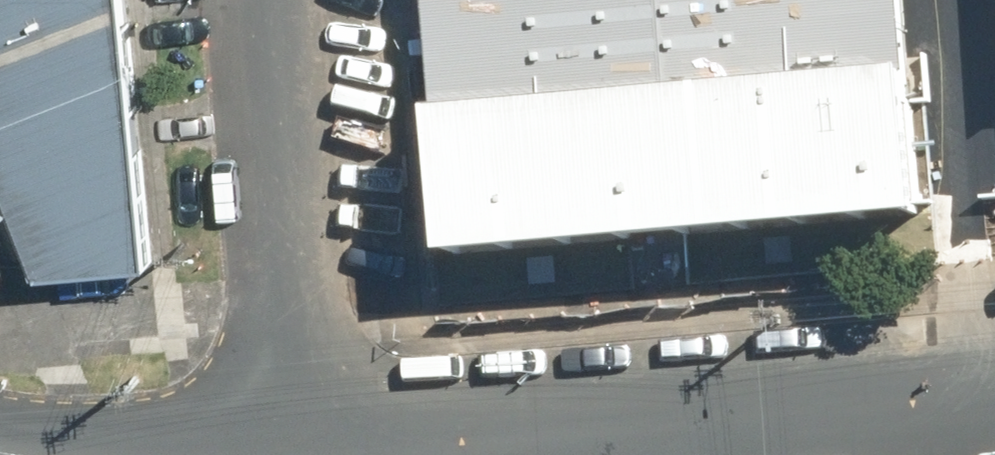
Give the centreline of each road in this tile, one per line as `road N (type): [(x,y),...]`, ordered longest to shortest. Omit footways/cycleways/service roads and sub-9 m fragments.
road 1 (residential): [(260,0),(303,454)]
road 2 (secondary): [(659,431),(322,454)]
road 3 (secondary): [(994,401),(659,431)]

